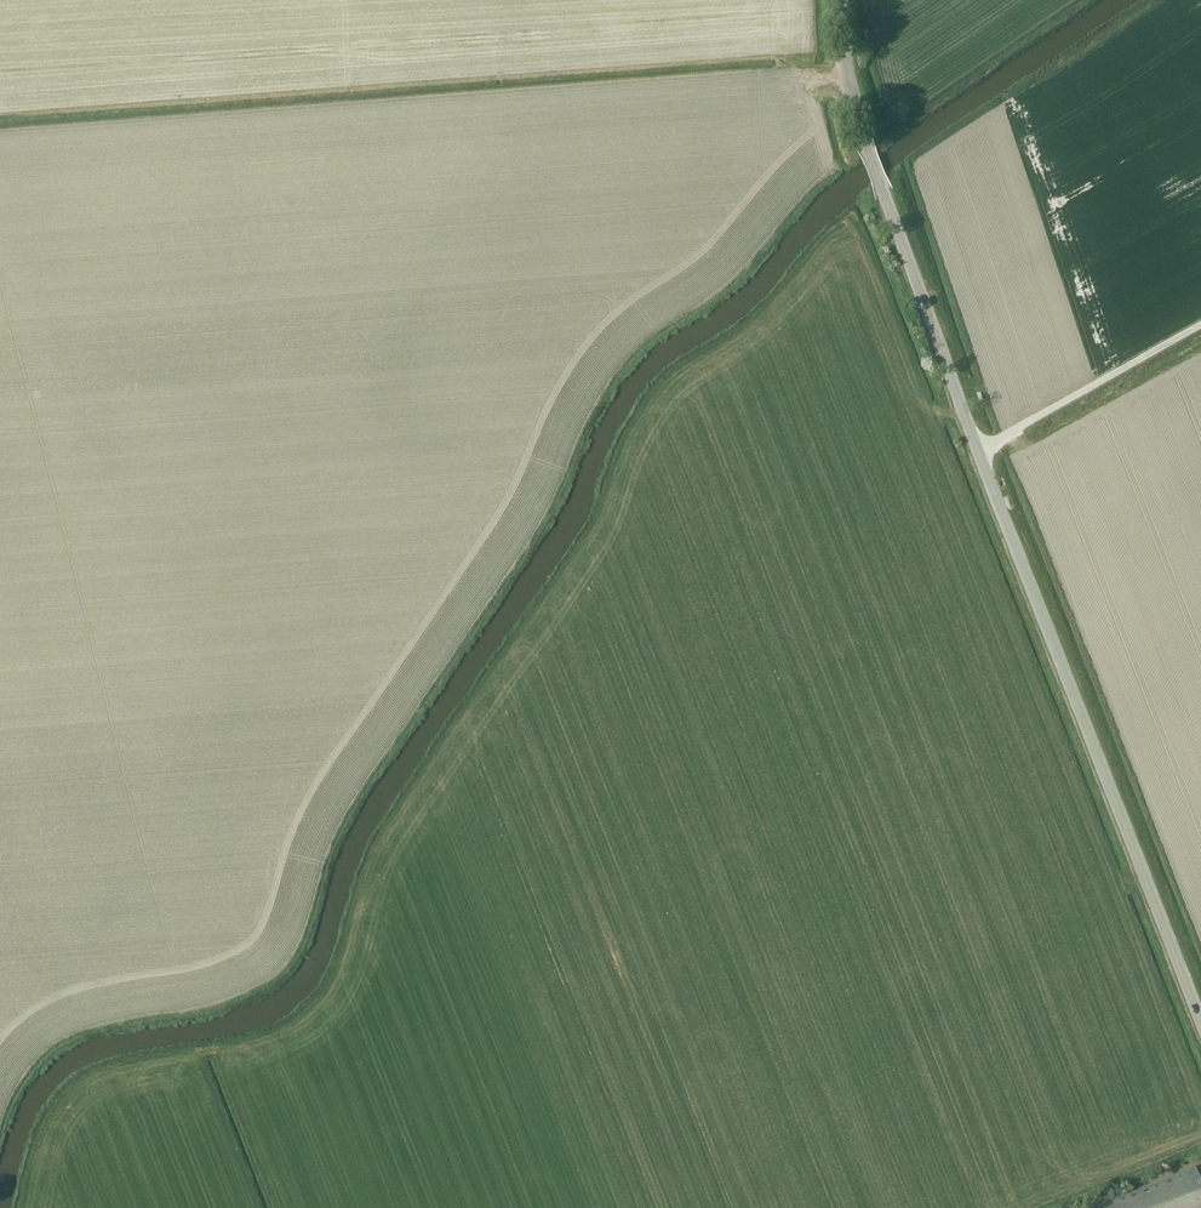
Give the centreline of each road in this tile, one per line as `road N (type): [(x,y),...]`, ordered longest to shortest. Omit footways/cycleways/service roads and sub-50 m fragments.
road 1 (tertiary): [(1200,1011),(978,453),(864,144),(840,0)]

